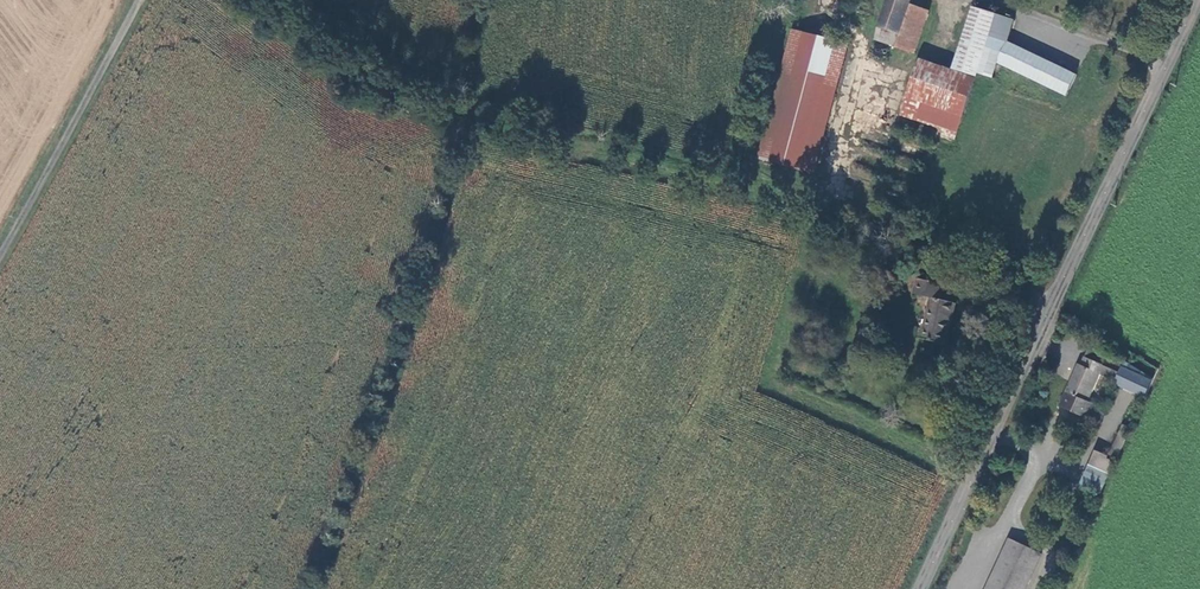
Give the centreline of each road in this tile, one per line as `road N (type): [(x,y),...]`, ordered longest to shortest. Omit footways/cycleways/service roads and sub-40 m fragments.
road 1 (tertiary): [(920,588),(1196,0)]
road 2 (unclassified): [(0,248),(139,0)]

